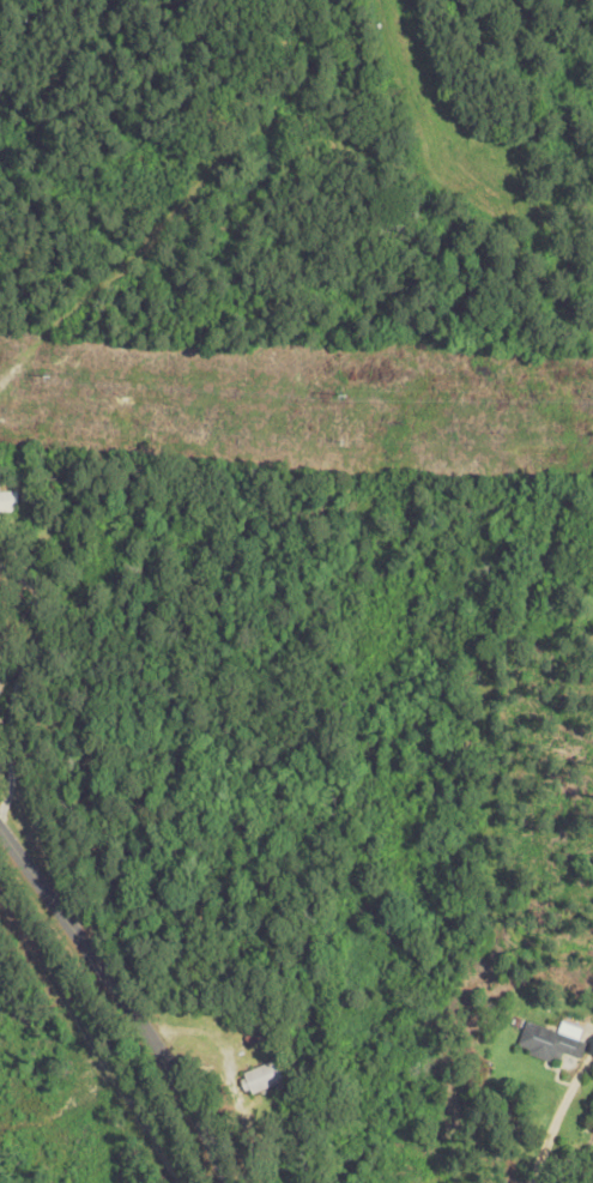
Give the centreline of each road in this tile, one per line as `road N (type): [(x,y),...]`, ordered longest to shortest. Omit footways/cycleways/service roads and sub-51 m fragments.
road 1 (tertiary): [(233,1182),(204,1112),(0,827)]

